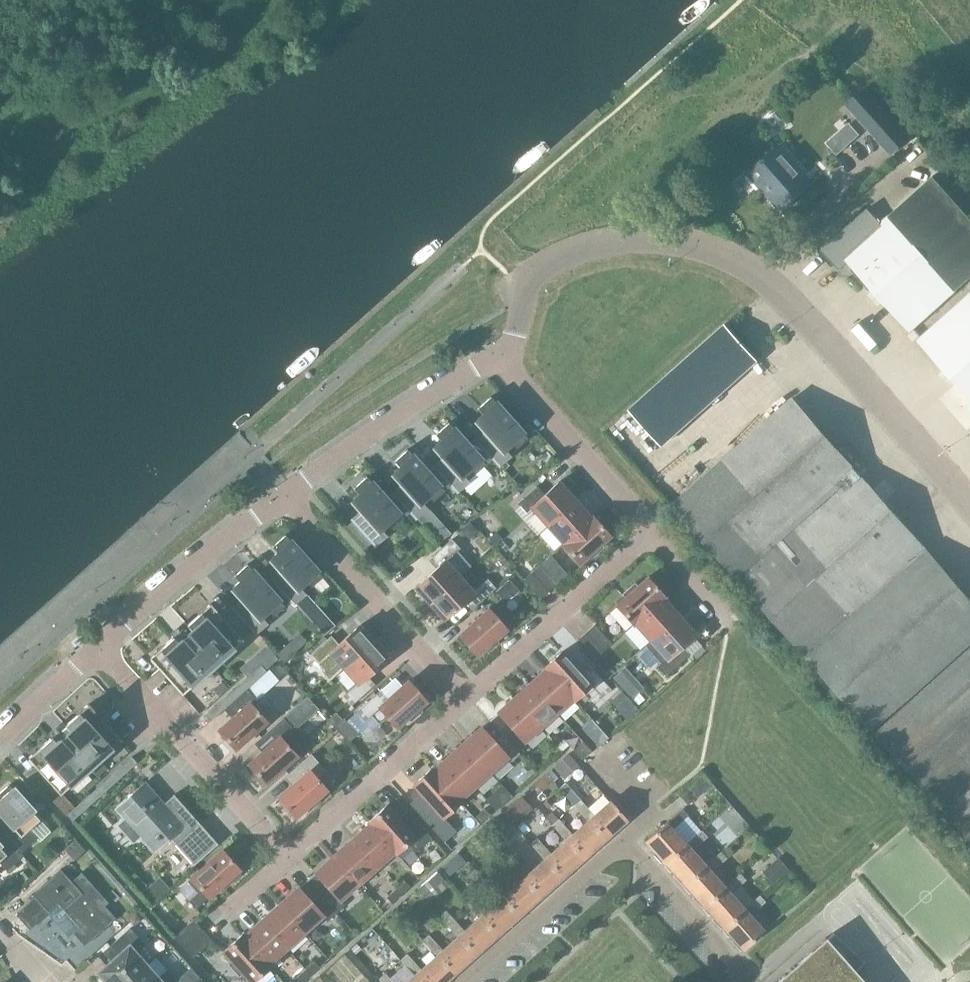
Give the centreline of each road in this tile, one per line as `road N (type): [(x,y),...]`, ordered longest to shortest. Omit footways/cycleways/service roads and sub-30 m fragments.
road 1 (unclassified): [(969,505),(782,293),(722,253),(630,239),(557,260),(522,293),(499,358)]
road 2 (residential): [(466,981),(606,856),(623,850),(639,856),(736,965),(739,981)]
road 3 (residential): [(286,858),(99,647)]
road 4 (residential): [(464,700),(283,496)]
road 5 (residential): [(283,496),(499,358)]
road 6 (residential): [(464,700),(654,531)]
road 7 (residential): [(99,647),(283,496)]
road 8 (residential): [(286,858),(464,700)]
road 9 (residential): [(654,531),(499,358)]
road 10 (residential): [(0,741),(99,647)]
road 11 (residential): [(736,623),(654,531)]

